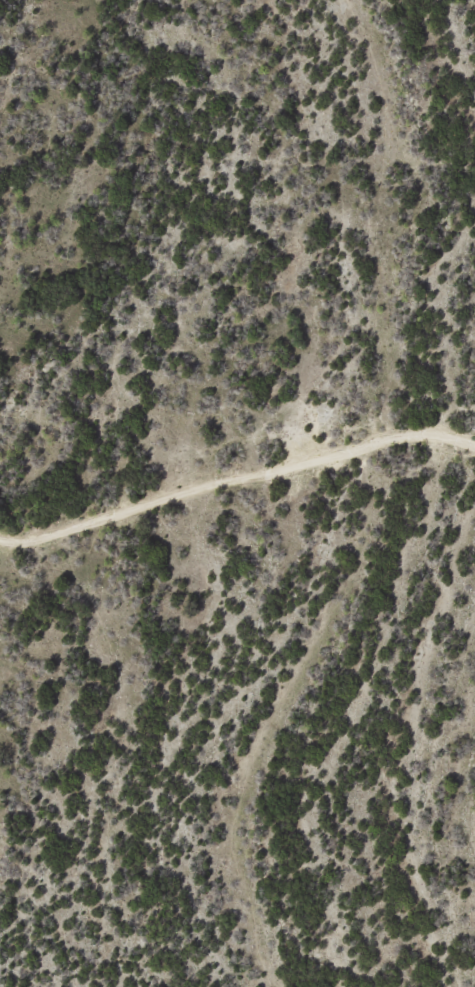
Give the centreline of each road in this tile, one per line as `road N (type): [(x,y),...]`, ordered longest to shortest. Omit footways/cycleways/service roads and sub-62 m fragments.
road 1 (residential): [(474,453),(204,471),(0,502)]

